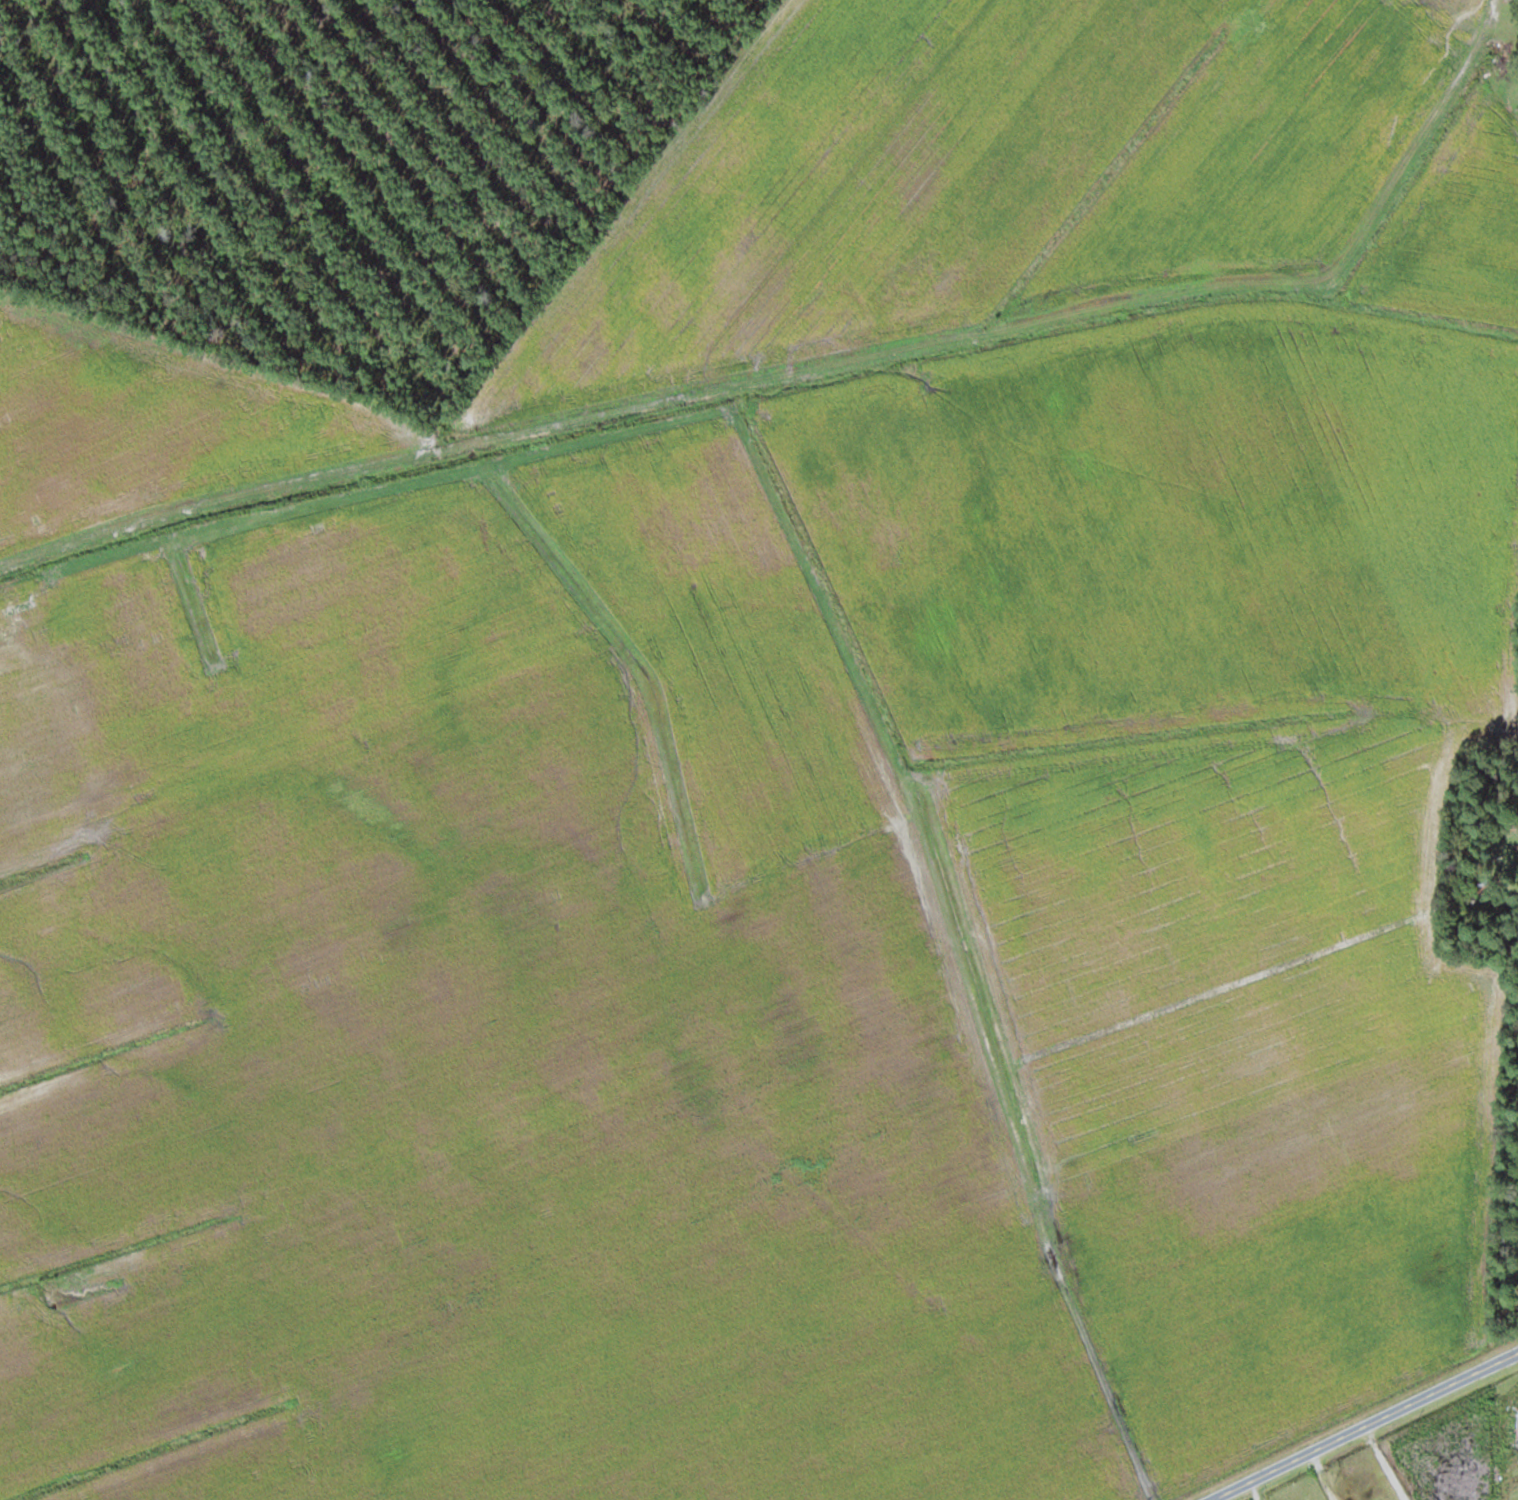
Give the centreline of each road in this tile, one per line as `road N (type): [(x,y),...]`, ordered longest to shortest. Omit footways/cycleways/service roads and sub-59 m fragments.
road 1 (residential): [(1517,1356),(1214,1499)]

